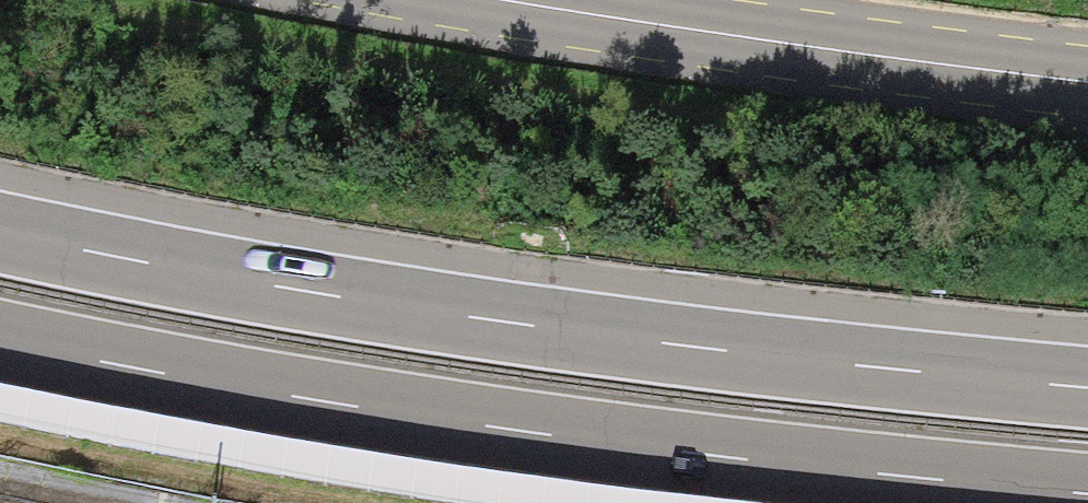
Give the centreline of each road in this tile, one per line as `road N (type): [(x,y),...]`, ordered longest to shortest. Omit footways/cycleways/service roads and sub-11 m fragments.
road 1 (motorway): [(0,342),(515,432),(1087,495)]
road 2 (motorway): [(1087,387),(528,324),(0,235)]
road 3 (primary): [(503,0),(1087,82)]

